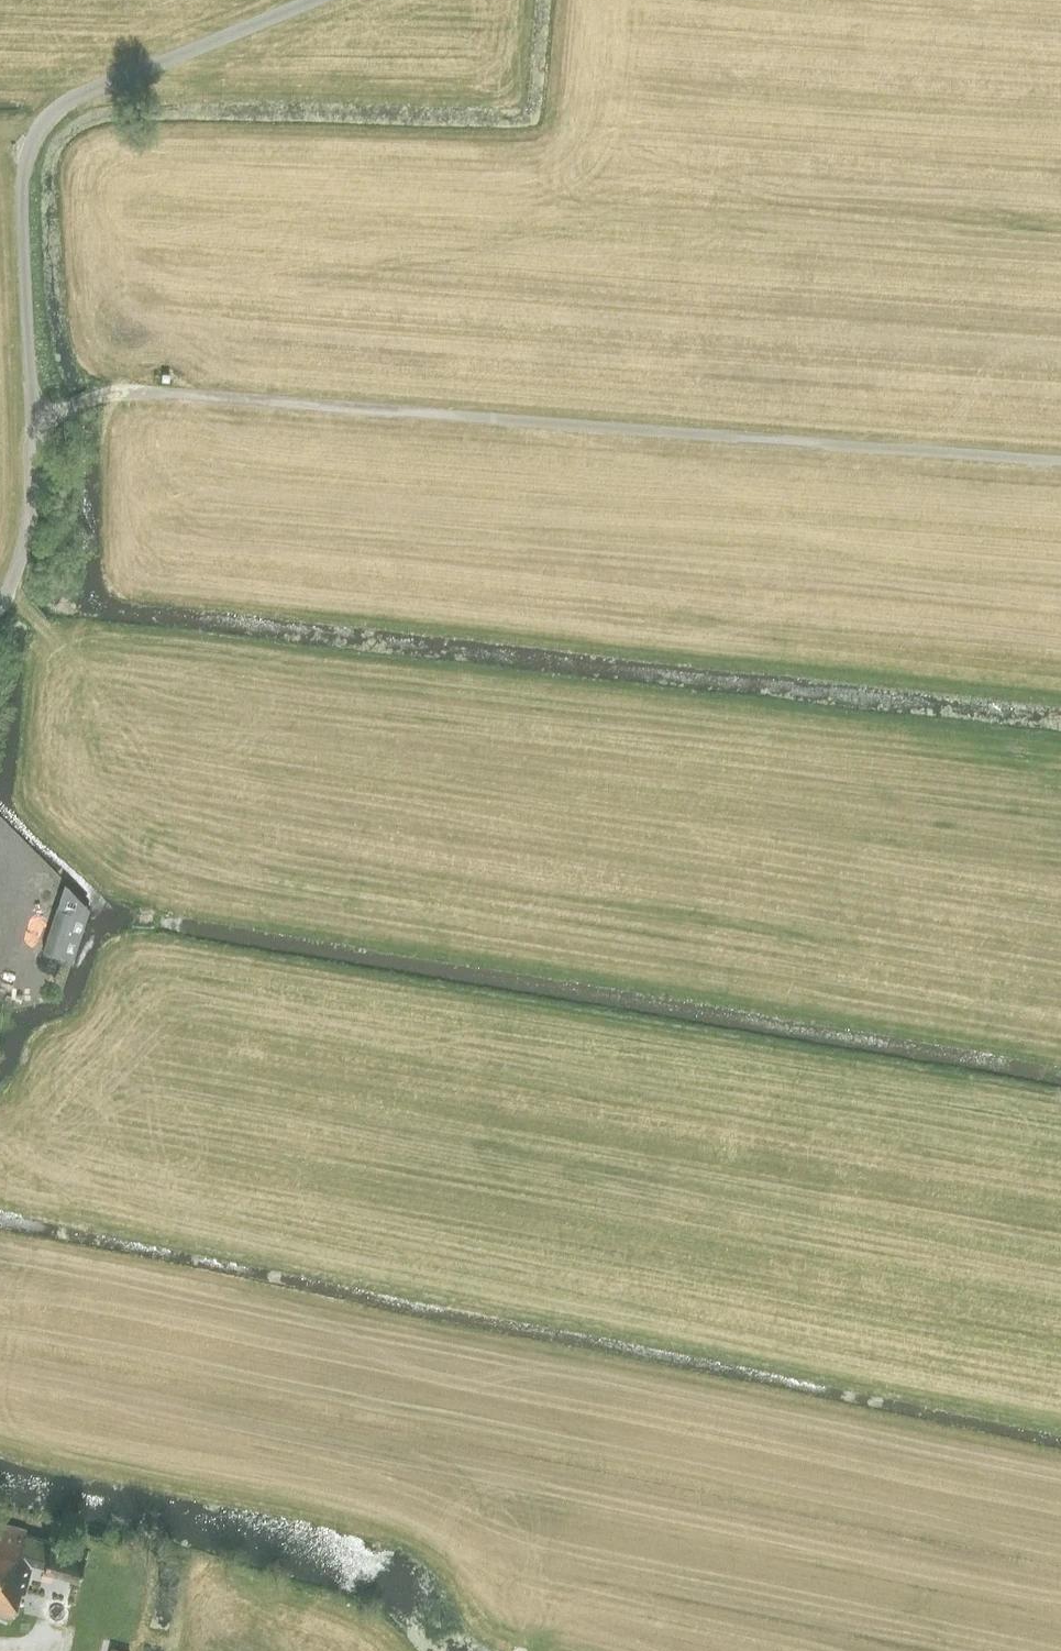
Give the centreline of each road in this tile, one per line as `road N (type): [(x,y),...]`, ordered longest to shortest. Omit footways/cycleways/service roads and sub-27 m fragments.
road 1 (unclassified): [(0,602),(26,545),(32,507),(23,186),(38,127),(68,102),(318,0)]

